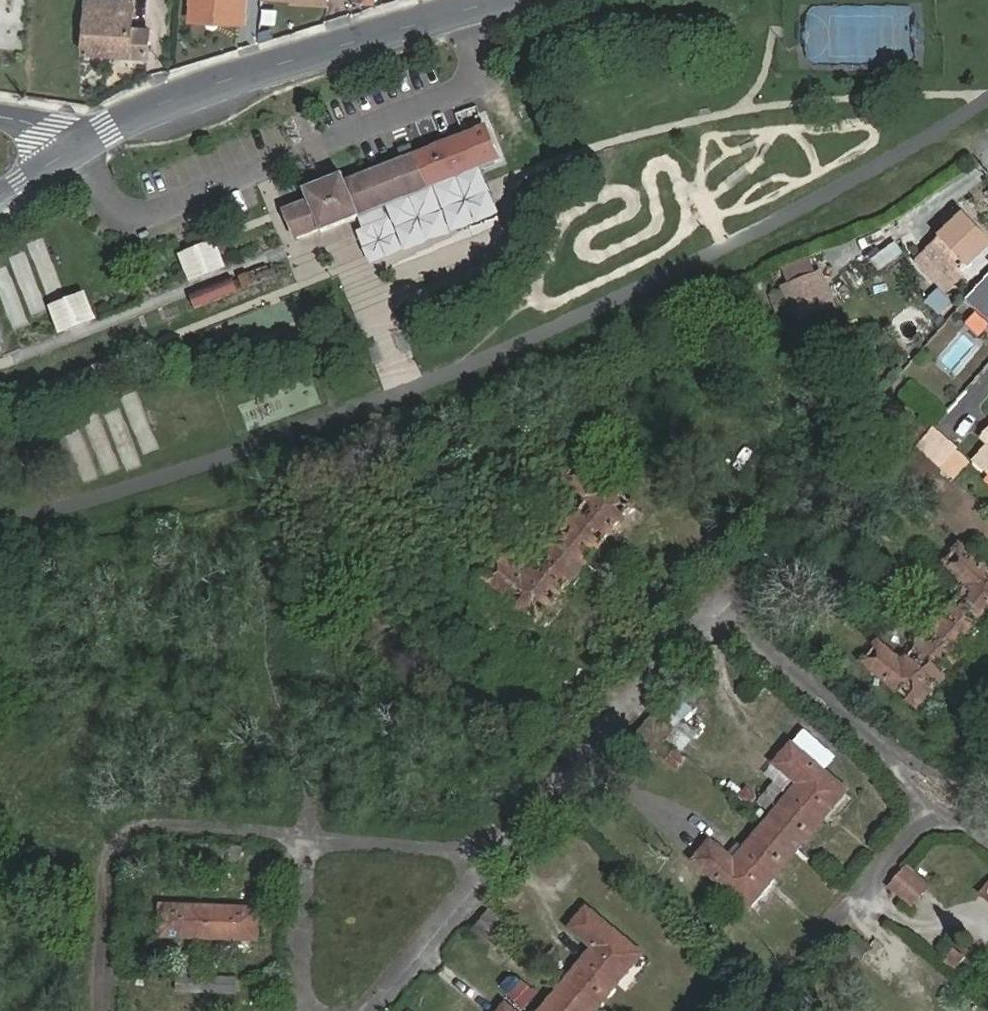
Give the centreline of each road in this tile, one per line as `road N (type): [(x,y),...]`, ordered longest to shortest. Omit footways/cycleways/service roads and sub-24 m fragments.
road 1 (tertiary): [(495,0),(221,80),(60,150)]
road 2 (residential): [(113,1010),(116,835),(303,833)]
road 3 (residential): [(721,603),(513,836)]
road 4 (residential): [(946,796),(721,603)]
road 5 (residential): [(946,796),(773,1010)]
road 6 (residential): [(513,836),(364,1010)]
road 7 (residential): [(303,833),(513,836)]
road 8 (residential): [(303,833),(294,1010)]
road 9 (residential): [(825,473),(721,603)]

